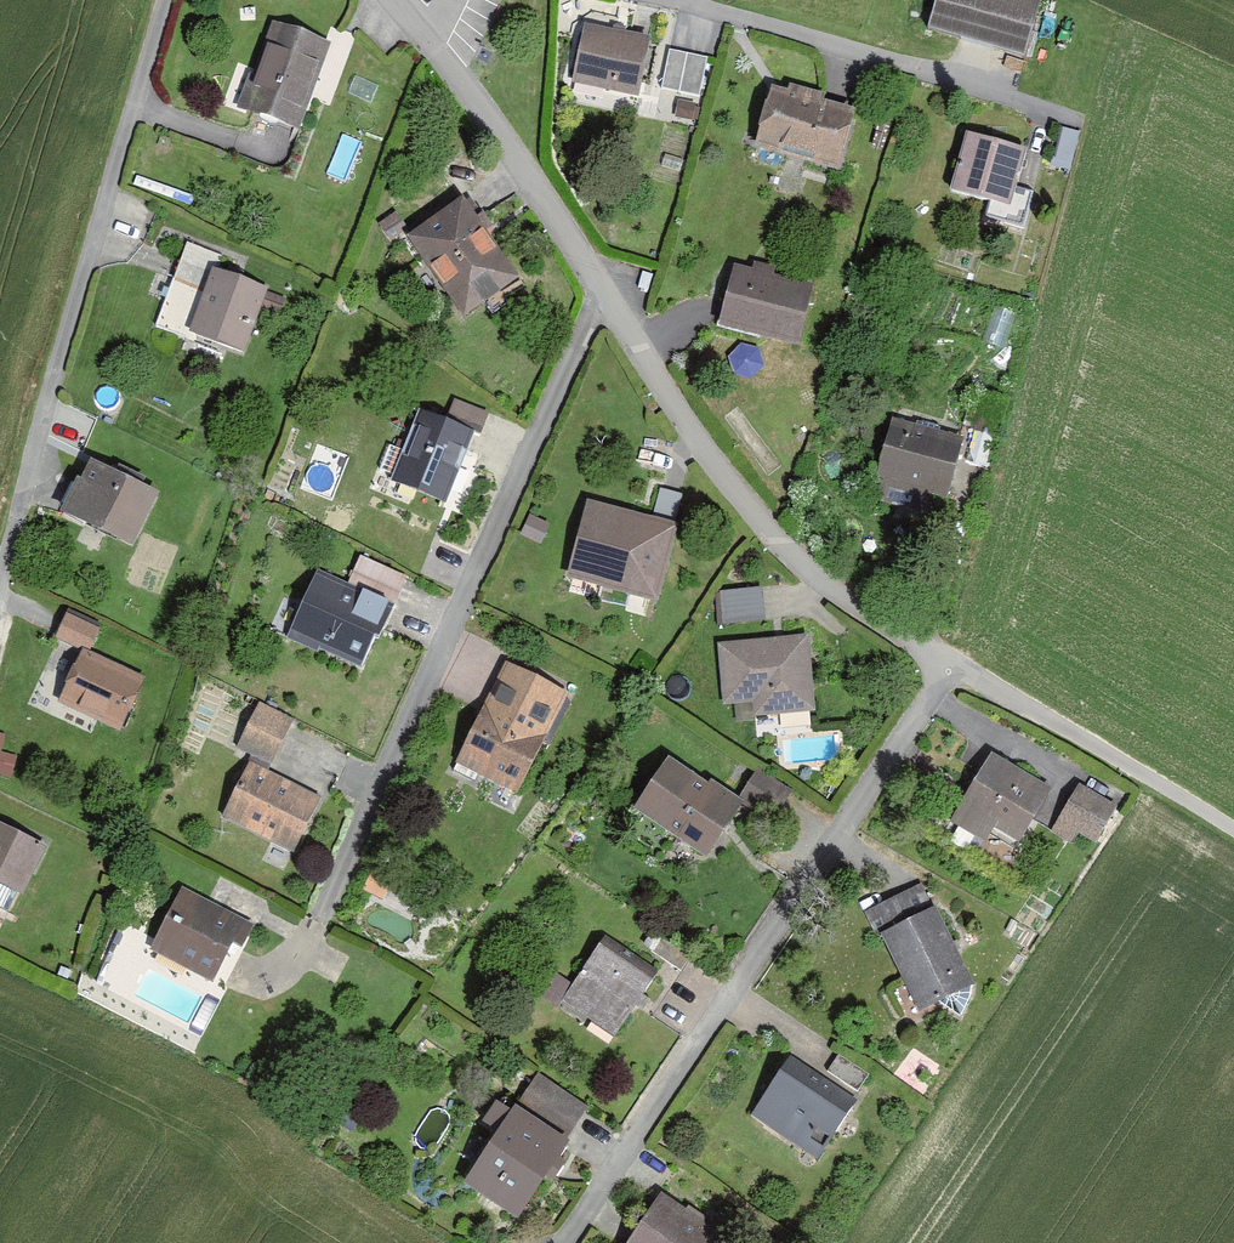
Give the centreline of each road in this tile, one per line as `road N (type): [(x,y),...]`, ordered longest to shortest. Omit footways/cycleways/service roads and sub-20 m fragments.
road 1 (residential): [(569,1242),(948,670),(804,568),(753,517),(598,292)]
road 2 (residential): [(598,292),(317,926)]
road 3 (residential): [(159,0),(86,235),(0,584)]
road 4 (residential): [(653,0),(1073,125)]
road 5 (residential): [(598,292),(384,0)]
road 6 (track): [(948,670),(1233,833)]

